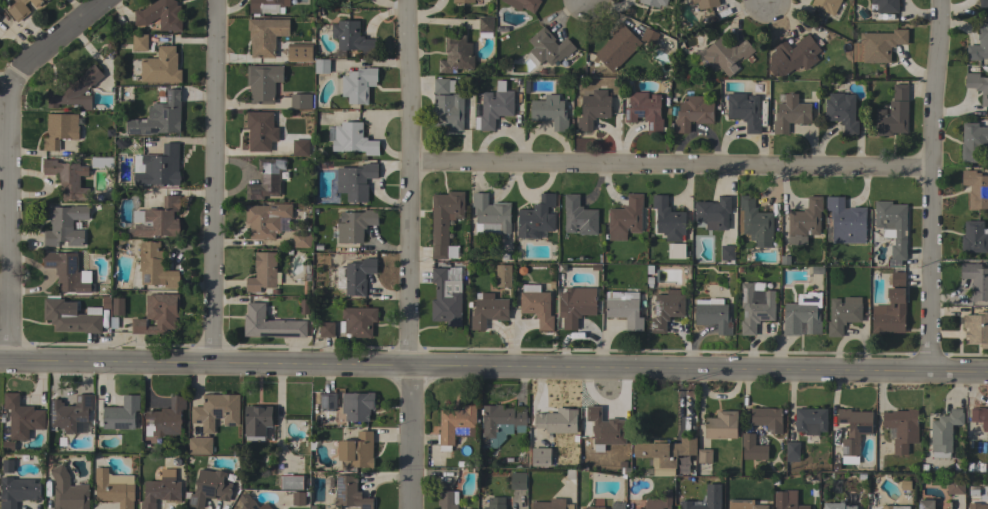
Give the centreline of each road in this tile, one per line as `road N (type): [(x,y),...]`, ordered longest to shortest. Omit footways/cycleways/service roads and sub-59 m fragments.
road 1 (tertiary): [(0,359),(407,371),(987,372)]
road 2 (residential): [(413,169),(931,173)]
road 3 (residential): [(406,0),(414,110),(410,508)]
road 4 (residential): [(934,0),(926,371)]
road 5 (residential): [(219,0),(210,362)]
road 6 (residential): [(11,76),(5,359)]
road 7 (residential): [(11,76),(118,0)]

